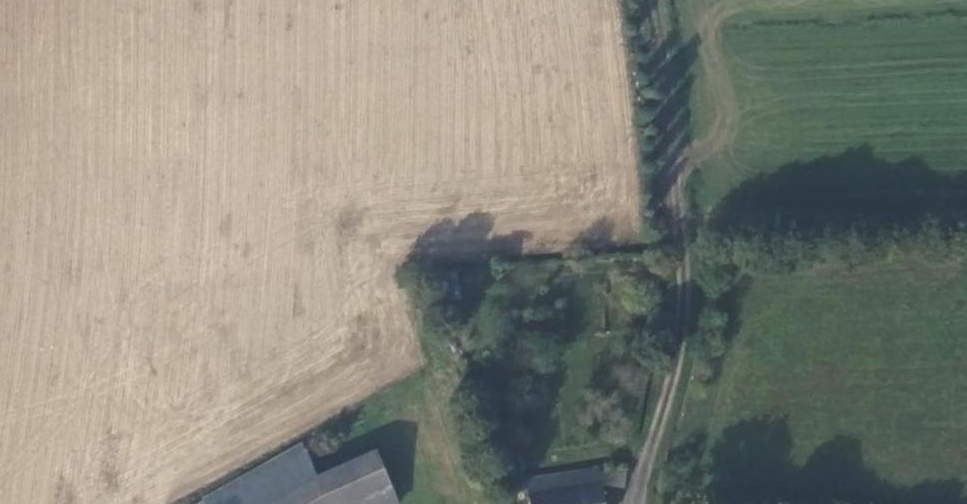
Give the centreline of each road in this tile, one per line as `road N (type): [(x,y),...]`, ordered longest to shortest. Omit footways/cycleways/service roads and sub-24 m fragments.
road 1 (track): [(654,0),(687,268),(681,354),(645,465),(641,503)]

